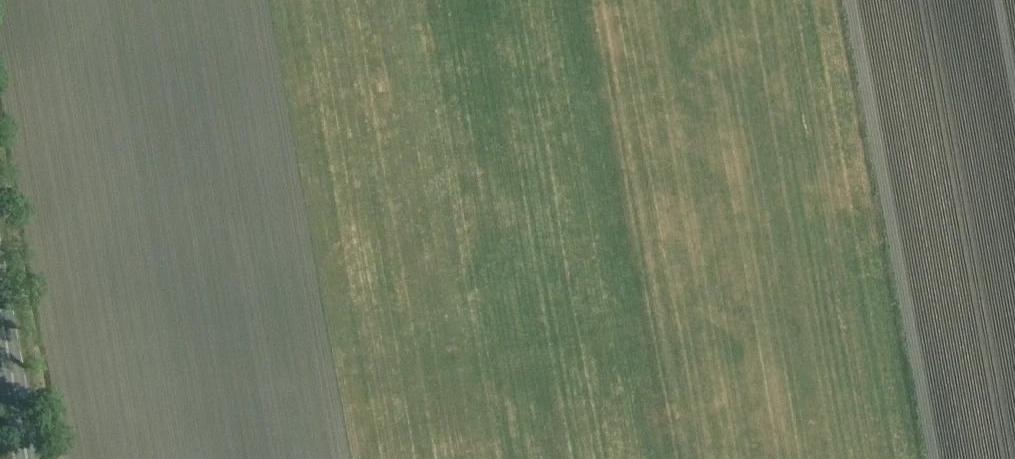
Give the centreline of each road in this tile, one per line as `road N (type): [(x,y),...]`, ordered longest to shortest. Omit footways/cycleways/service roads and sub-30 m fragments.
road 1 (primary): [(26,458),(0,311)]

